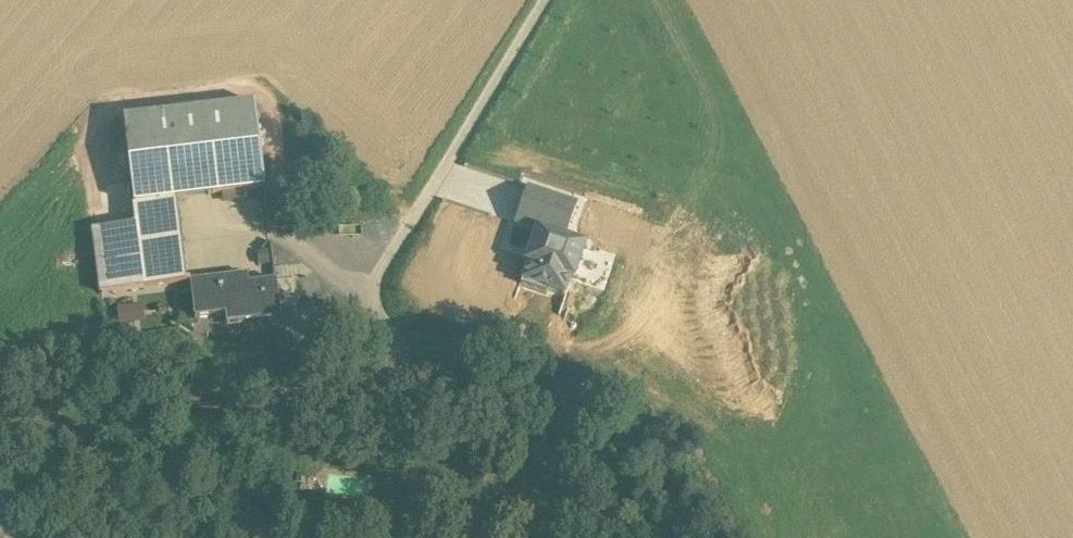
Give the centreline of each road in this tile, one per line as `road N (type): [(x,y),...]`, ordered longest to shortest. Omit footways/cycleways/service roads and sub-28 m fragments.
road 1 (track): [(545,0),(367,300)]

